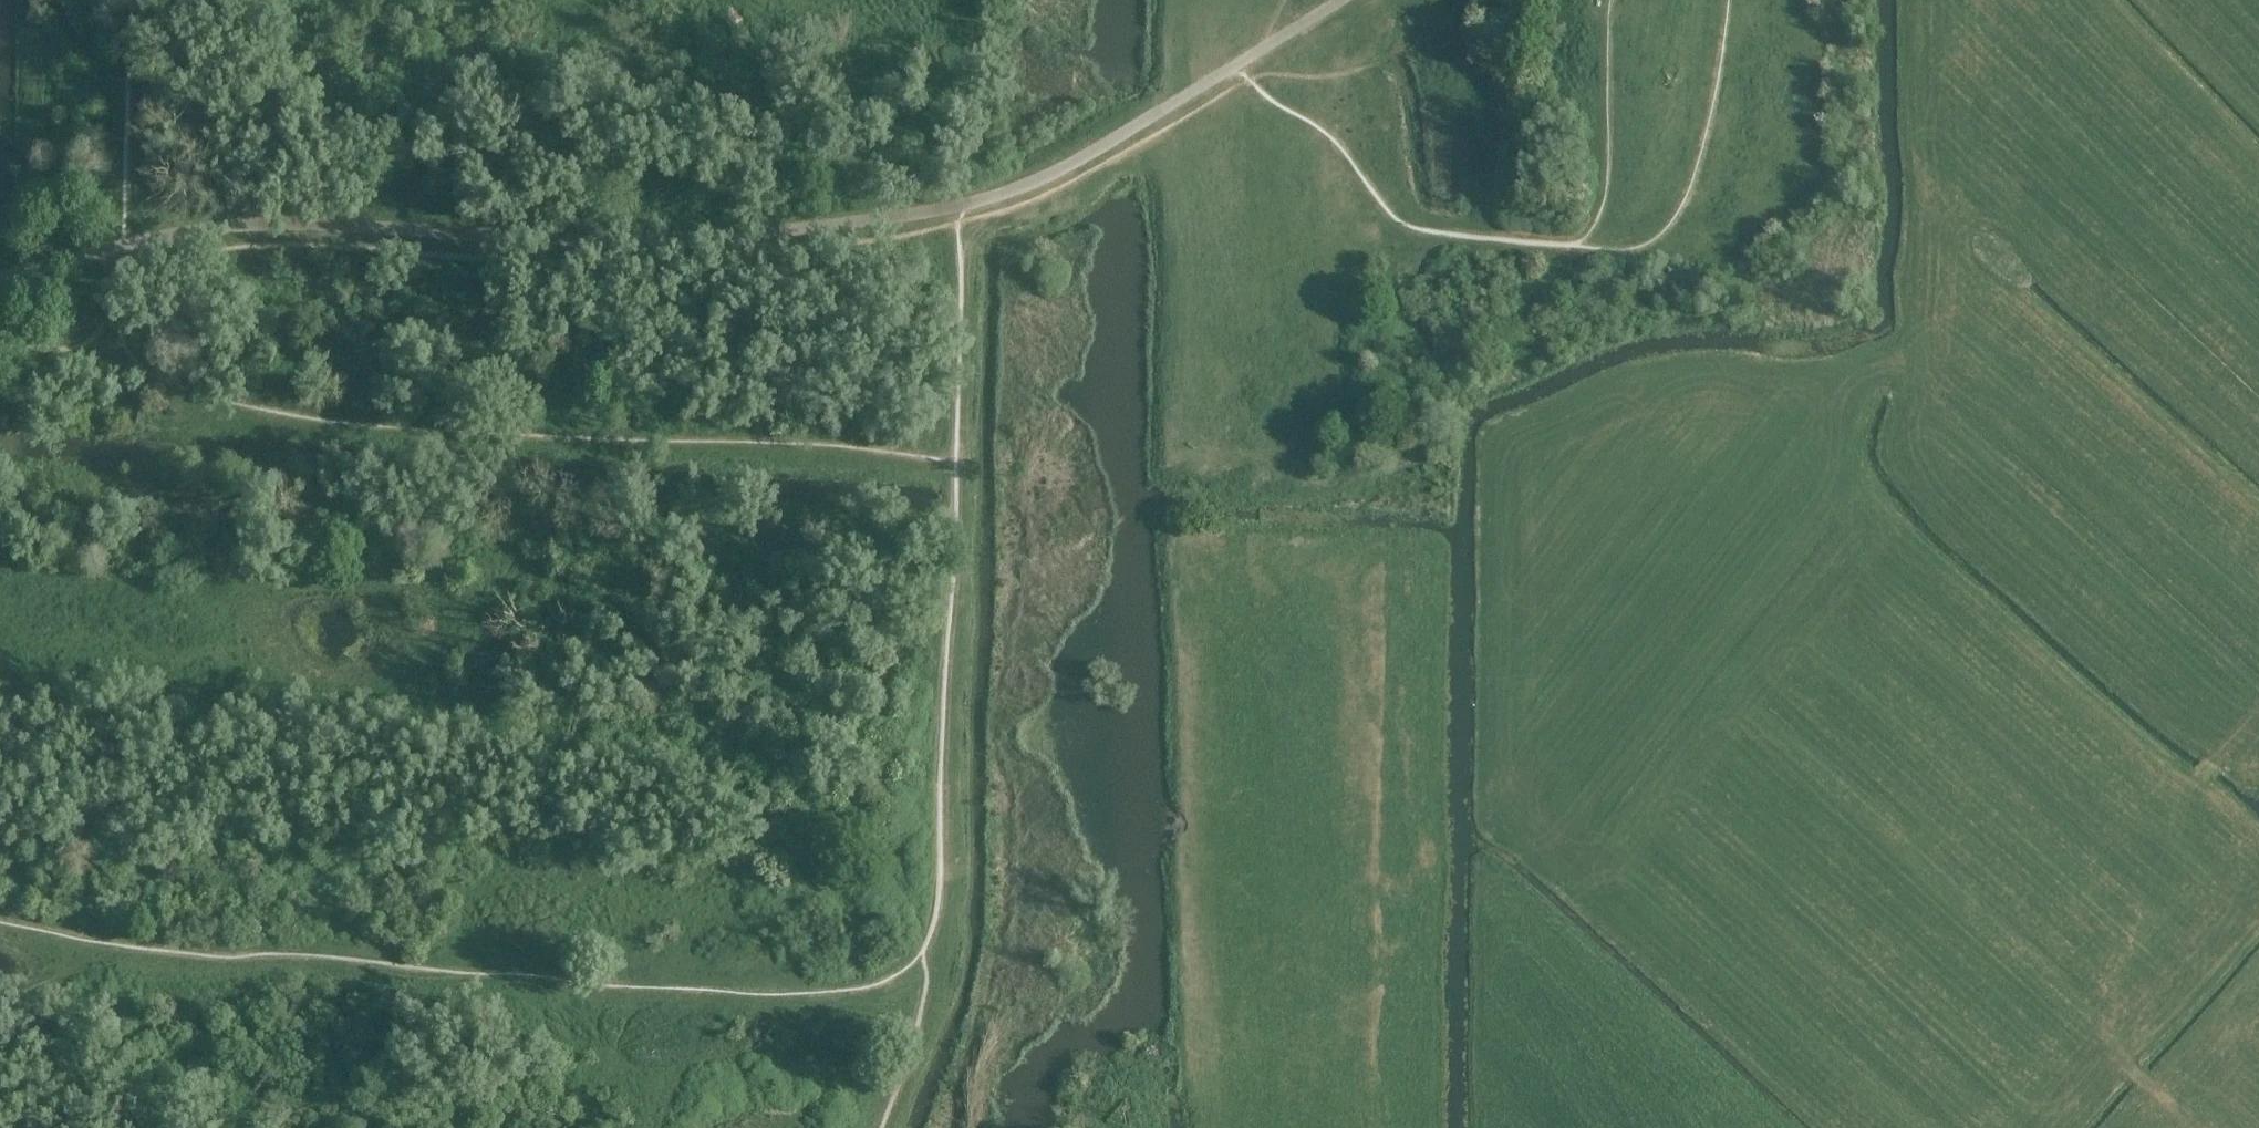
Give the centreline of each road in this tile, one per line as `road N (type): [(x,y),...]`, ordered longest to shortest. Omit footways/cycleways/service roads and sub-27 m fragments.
road 1 (track): [(2193,1127),(2101,1036),(2191,790),(2258,713)]

